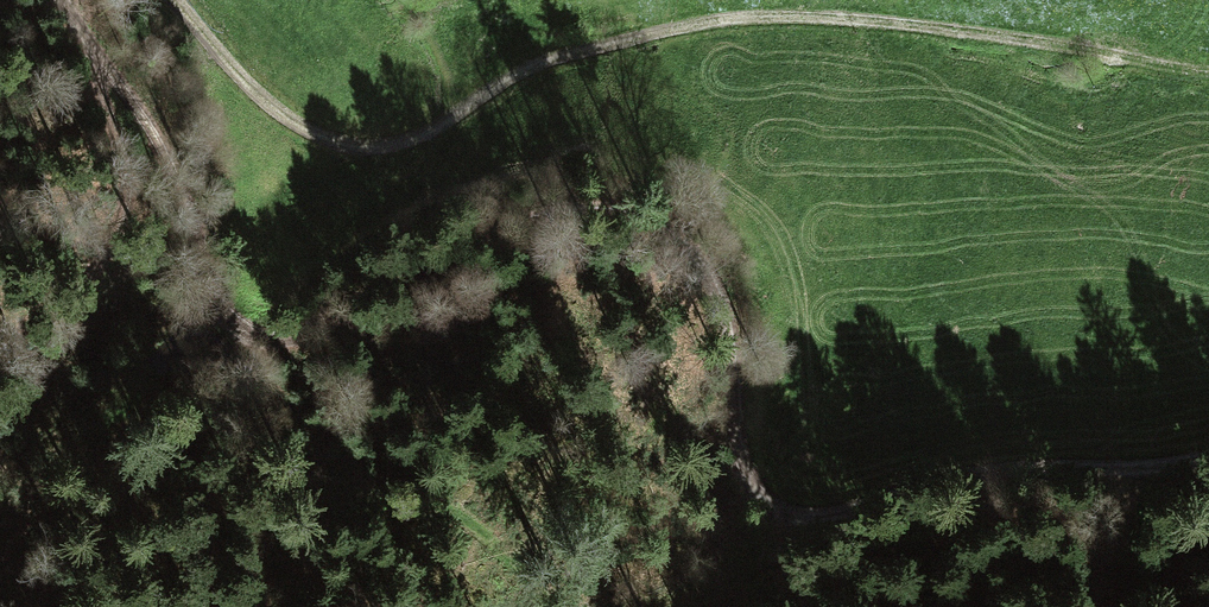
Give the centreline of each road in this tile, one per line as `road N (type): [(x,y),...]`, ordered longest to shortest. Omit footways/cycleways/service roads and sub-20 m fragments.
road 1 (track): [(1208,459),(1163,470),(1000,464),(909,481),(847,513),(795,518),(758,498),(740,458),(723,283),(686,238),(637,208),(587,202),(537,214),(311,322),(277,328),(233,317),(203,283),(200,235),(180,171),(63,0)]
road 2 (track): [(172,0),(279,116),(329,143),(373,151),(419,138),(519,74),(718,20),(822,17),(966,30),(1208,71)]

